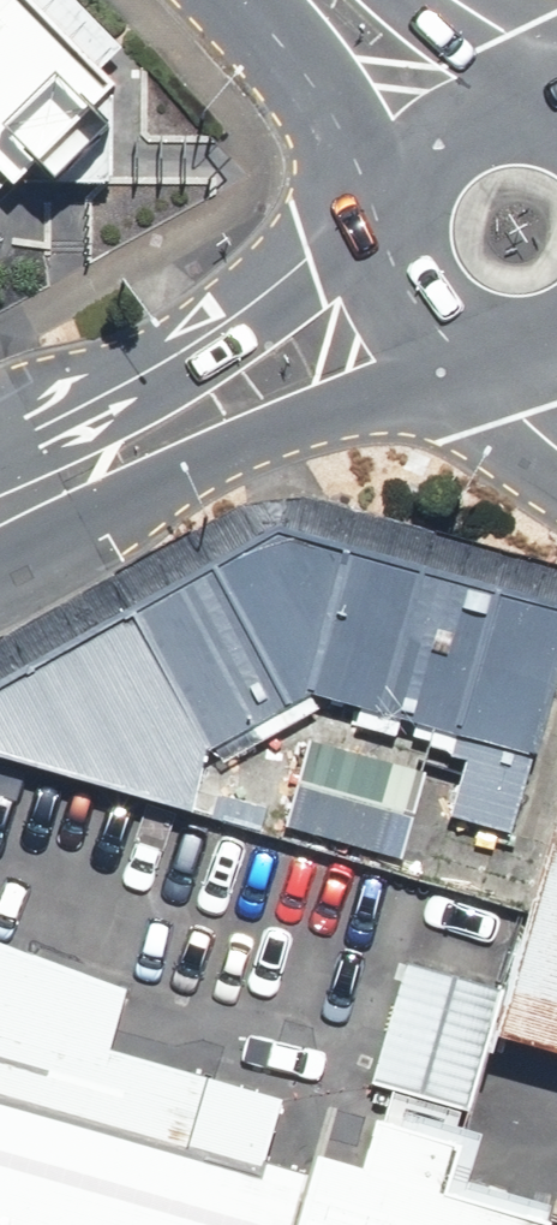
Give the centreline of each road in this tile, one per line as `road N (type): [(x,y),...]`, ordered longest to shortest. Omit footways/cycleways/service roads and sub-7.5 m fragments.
road 1 (secondary): [(411,290),(0,511)]
road 2 (secondary): [(409,176),(244,0)]
road 3 (secondary): [(556,343),(489,348),(458,336),(411,290)]
road 4 (secondary): [(409,176),(433,144),(466,121),(505,111),(545,115)]
road 5 (secondary): [(433,0),(545,115)]

